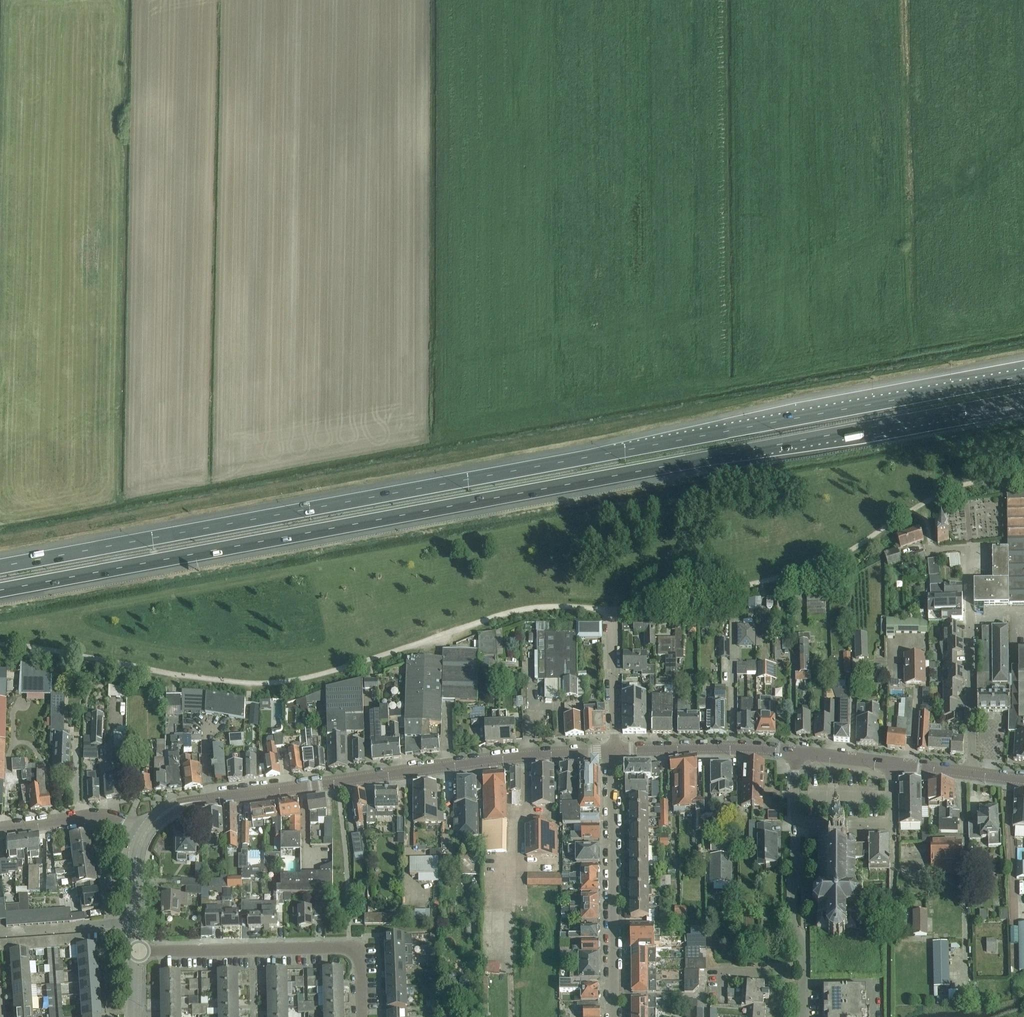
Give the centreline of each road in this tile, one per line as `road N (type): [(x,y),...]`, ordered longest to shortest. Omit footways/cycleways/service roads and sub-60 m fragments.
road 1 (secondary): [(0,464),(759,316),(870,267),(1023,174)]
road 2 (secondary): [(1015,163),(865,252),(756,301),(679,323),(0,449)]
road 3 (motorway): [(0,589),(1023,399)]
road 4 (motorway): [(1023,376),(0,566)]
road 5 (secondary): [(144,834),(188,802),(501,758),(612,750)]
road 6 (tertiary): [(612,1016),(612,750)]
road 7 (residential): [(972,774),(969,552)]
road 8 (residential): [(136,950),(349,947)]
road 9 (secondary): [(612,750),(795,753)]
road 10 (residential): [(890,764),(889,822),(798,821)]
road 11 (residential): [(0,828),(88,815),(144,834)]
road 12 (residential): [(803,967),(792,918),(798,821)]
road 13 (residential): [(612,750),(611,609)]
road 14 (residential): [(710,999),(711,967),(803,967)]

